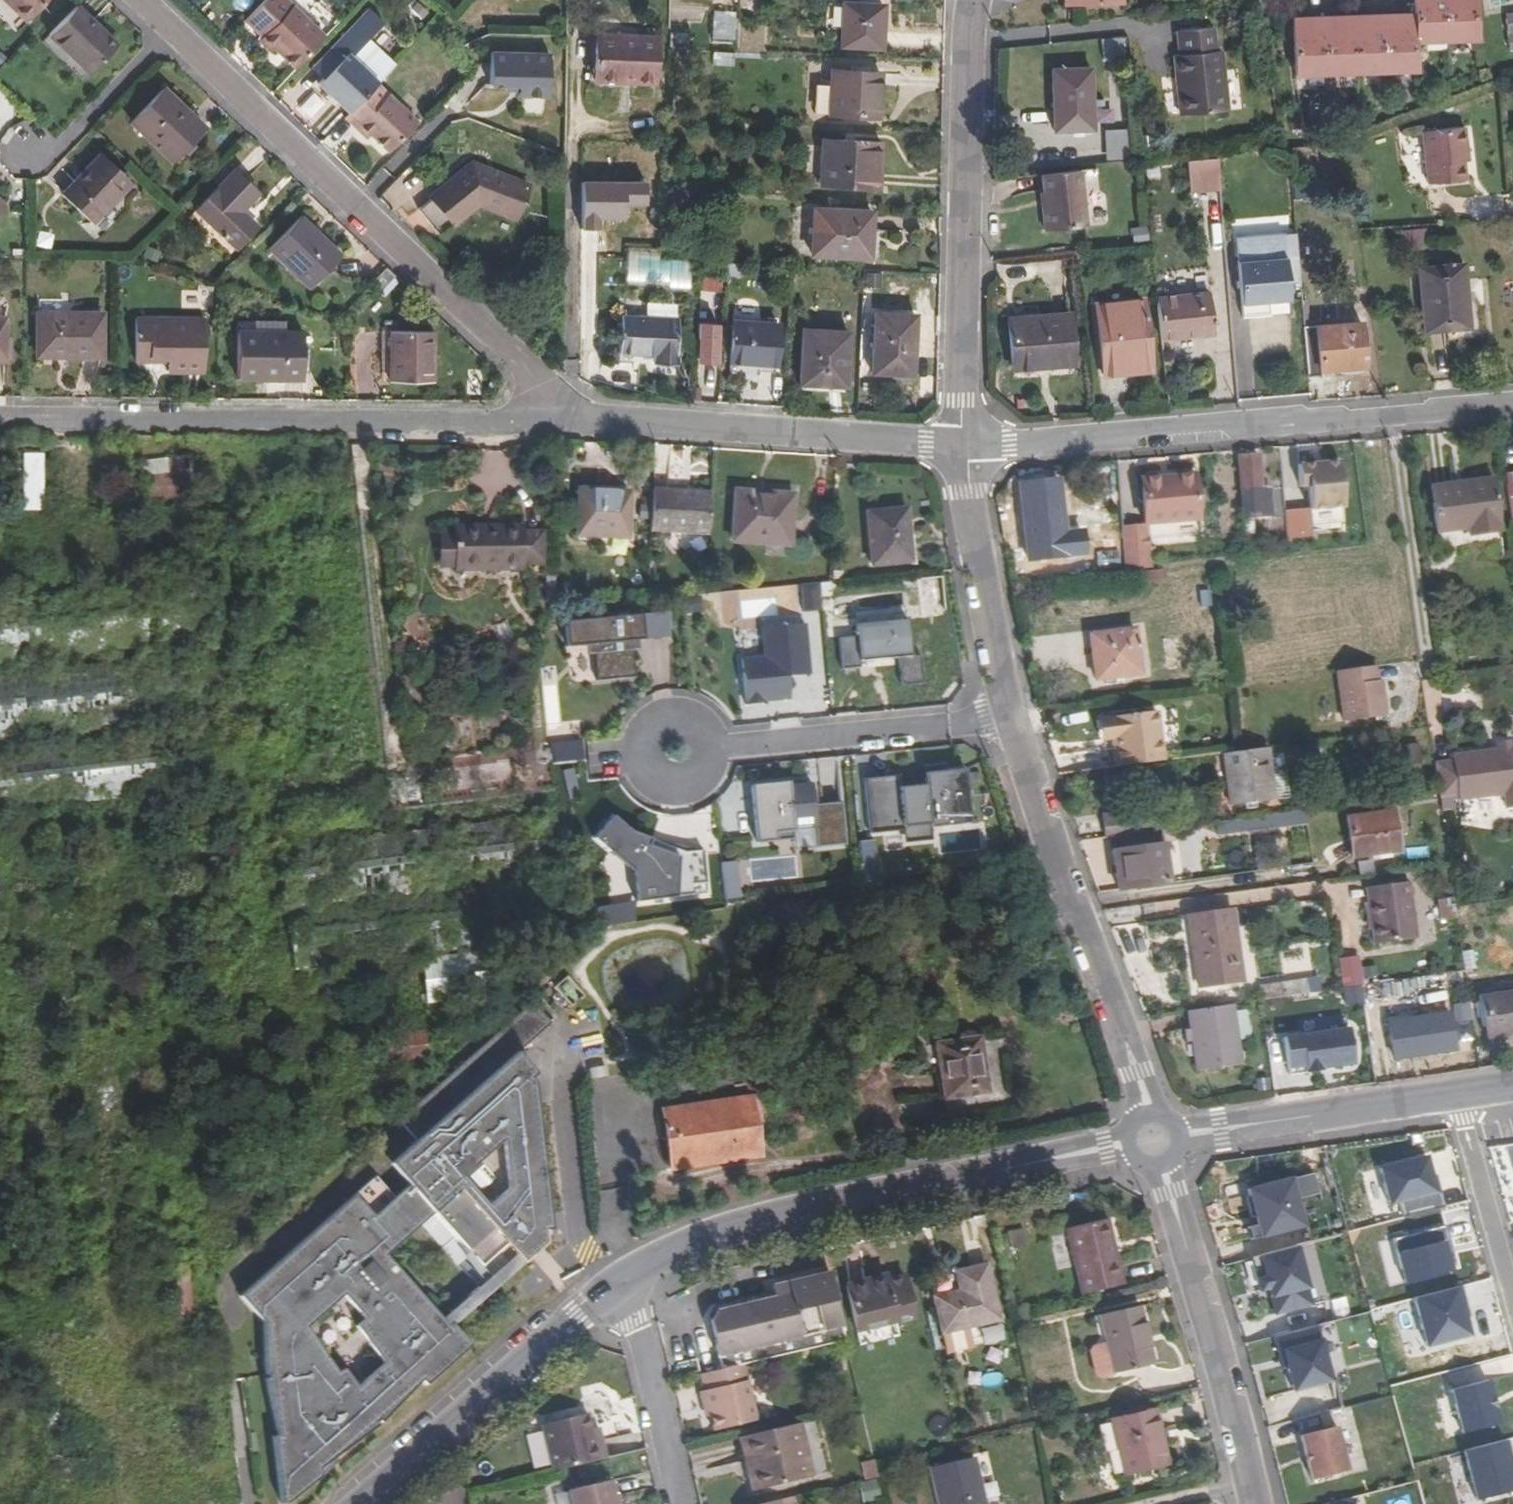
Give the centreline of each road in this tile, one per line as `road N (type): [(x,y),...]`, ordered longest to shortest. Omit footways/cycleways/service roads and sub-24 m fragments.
road 1 (residential): [(0,422),(581,426)]
road 2 (residential): [(581,426),(169,30)]
road 3 (residential): [(965,444),(1512,402)]
road 4 (residential): [(624,1284),(754,1226),(1129,1147)]
road 5 (residential): [(965,444),(972,0)]
road 6 (residential): [(1150,1115),(1014,719)]
road 7 (residential): [(581,426),(965,444)]
road 8 (residential): [(1255,1503),(1160,1165)]
road 9 (residential): [(1014,719),(674,753)]
road 10 (residential): [(365,1503),(624,1284)]
road 11 (residential): [(1180,1136),(1461,1097)]
road 12 (residential): [(1014,719),(1000,673),(965,444)]
road 13 (residential): [(676,1503),(624,1284)]
road 14 (residential): [(1512,1298),(1461,1097)]
road 15 (residential): [(169,30),(43,162)]

